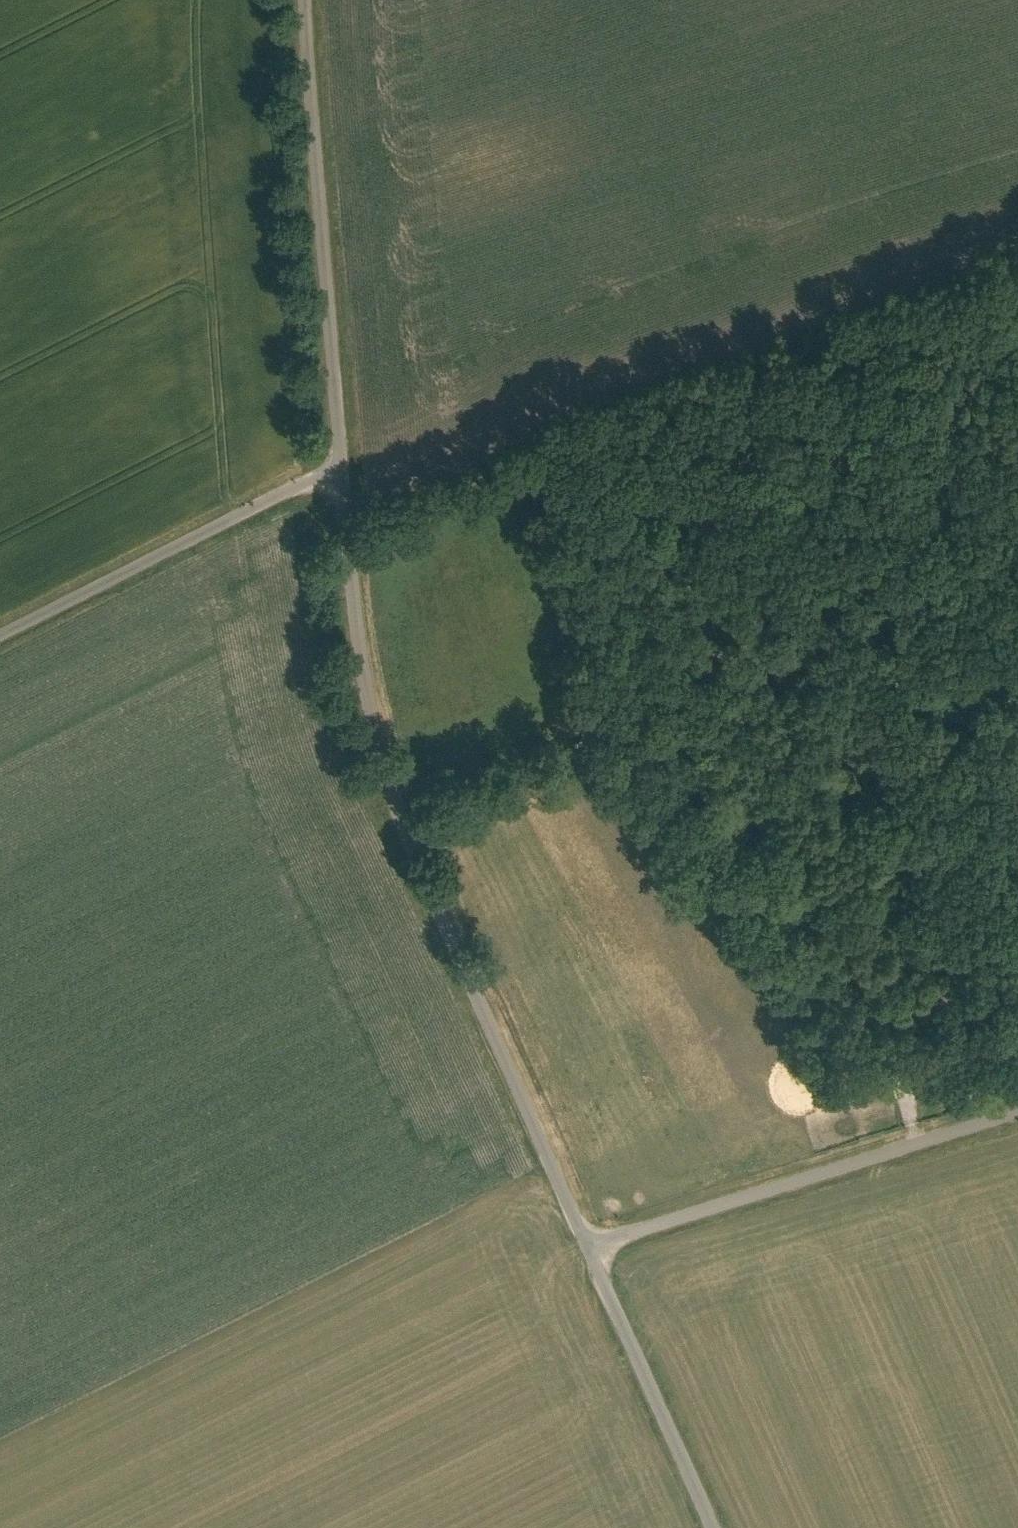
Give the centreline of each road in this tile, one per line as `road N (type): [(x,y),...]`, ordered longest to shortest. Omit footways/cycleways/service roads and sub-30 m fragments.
road 1 (unclassified): [(586,1246),(391,787),(362,665),(343,461)]
road 2 (unclassified): [(343,461),(306,0)]
road 3 (unclassified): [(586,1246),(1017,1114)]
road 4 (unclassified): [(0,633),(343,461)]
road 5 (unclassified): [(712,1527),(586,1246)]

